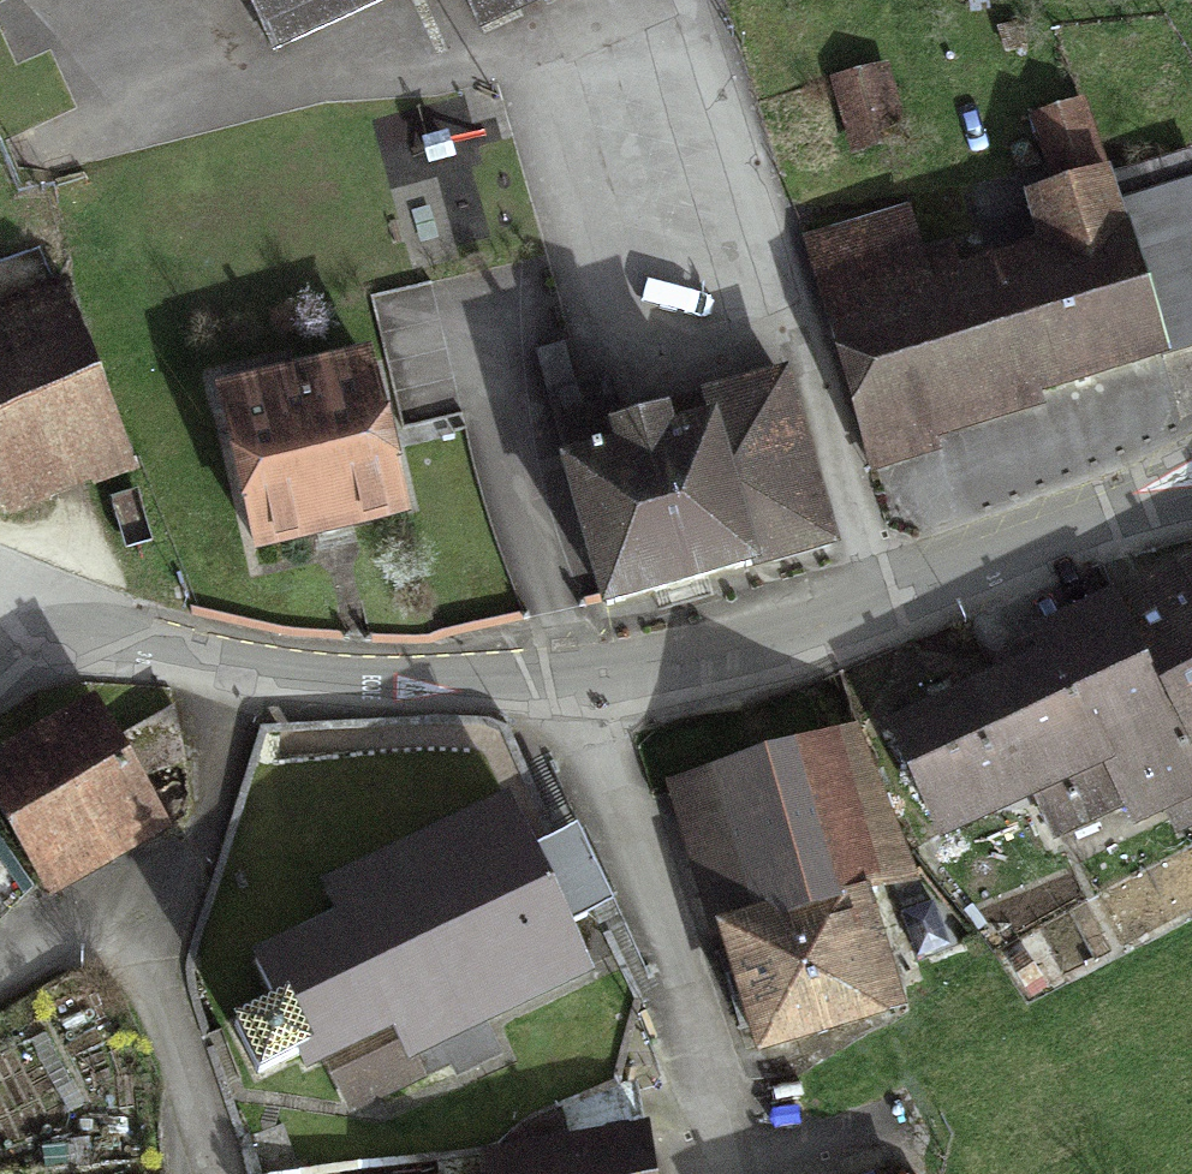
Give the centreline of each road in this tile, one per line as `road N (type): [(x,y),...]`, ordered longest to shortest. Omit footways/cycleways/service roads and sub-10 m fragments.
road 1 (unclassified): [(574,681),(752,643),(1191,489)]
road 2 (residential): [(747,1173),(574,681)]
road 3 (unclassified): [(248,678),(574,681)]
road 4 (residential): [(224,1173),(134,895)]
road 5 (residential): [(134,895),(198,856),(248,678)]
road 6 (unclassified): [(15,609),(248,678)]
road 7 (residential): [(0,977),(134,895)]

